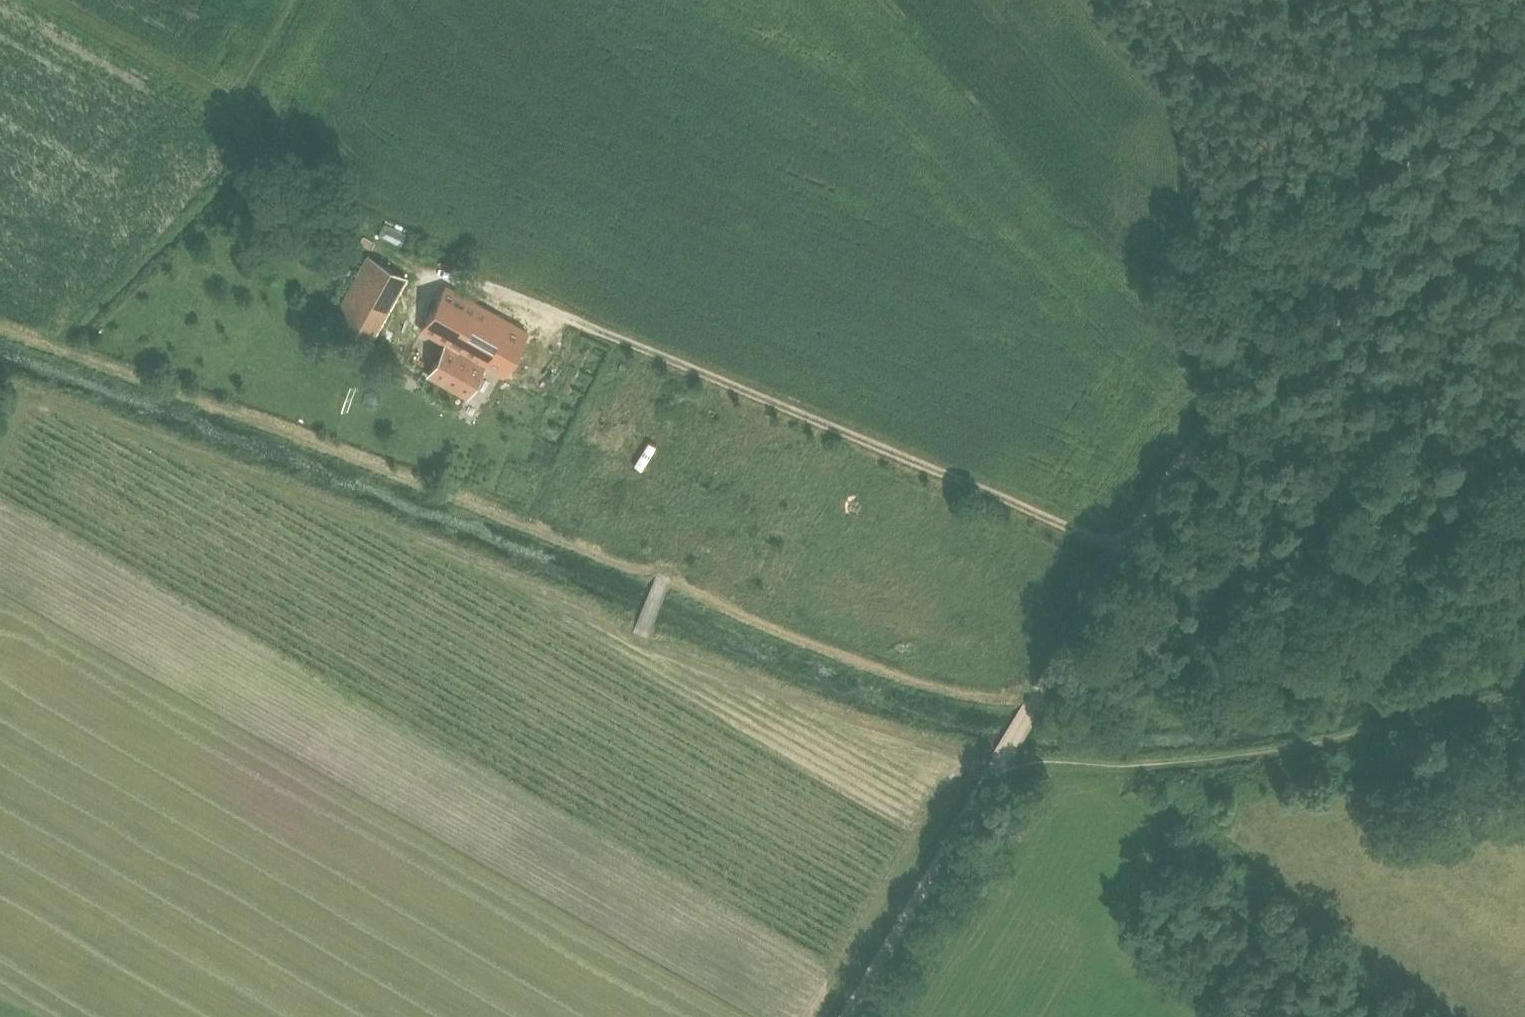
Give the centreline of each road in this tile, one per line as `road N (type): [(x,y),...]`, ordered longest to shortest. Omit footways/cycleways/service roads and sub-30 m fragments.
road 1 (track): [(1524,201),(1201,441),(1016,740)]
road 2 (track): [(1127,553),(452,270)]
road 3 (track): [(999,768),(849,1016)]
road 4 (track): [(1281,377),(1325,250)]

